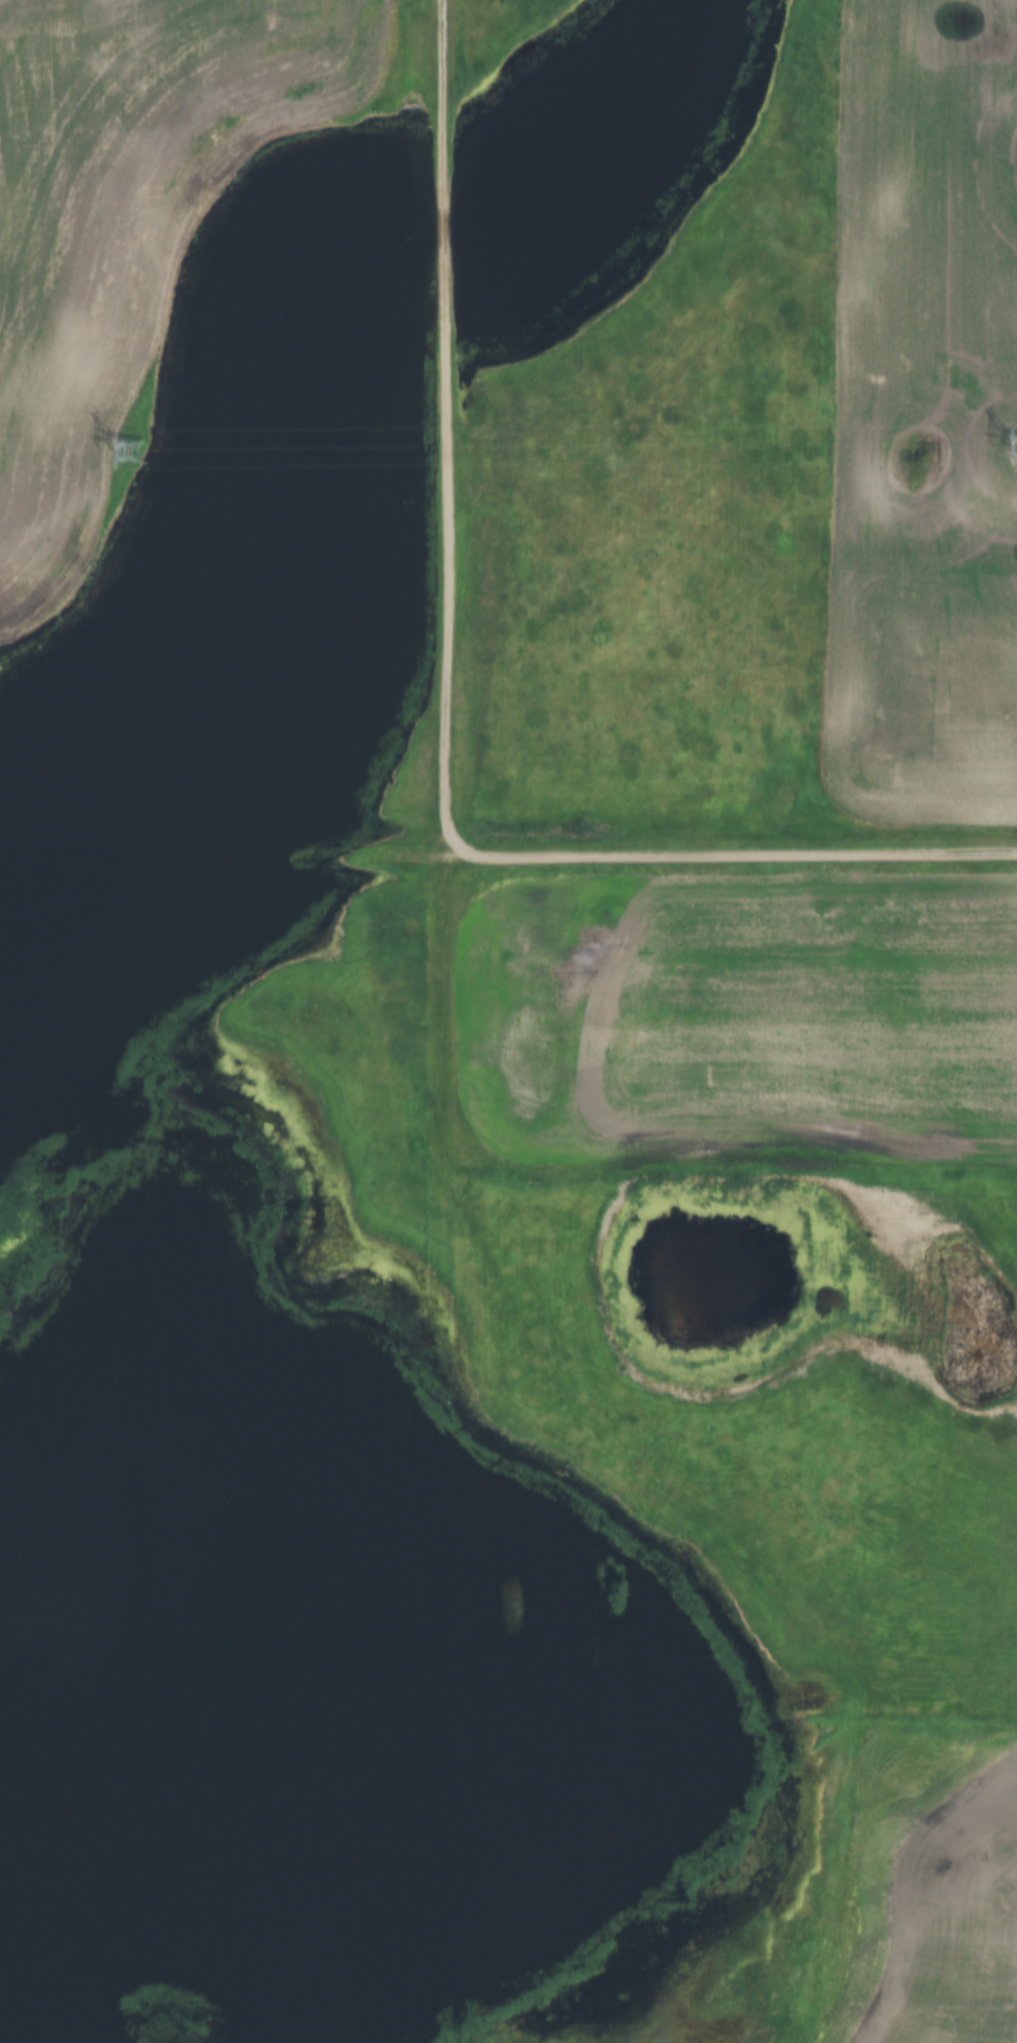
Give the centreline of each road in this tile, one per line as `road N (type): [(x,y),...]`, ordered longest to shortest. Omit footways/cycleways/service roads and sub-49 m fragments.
road 1 (track): [(0,862),(445,860)]

